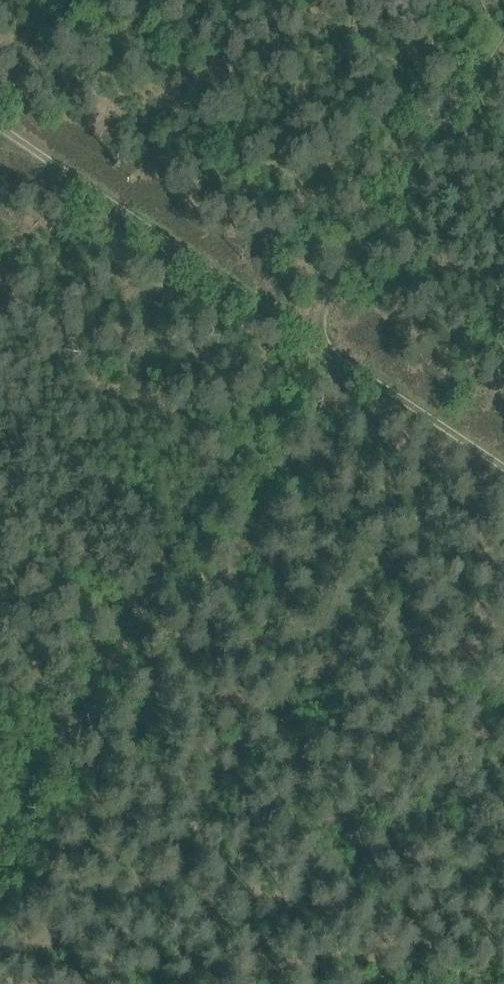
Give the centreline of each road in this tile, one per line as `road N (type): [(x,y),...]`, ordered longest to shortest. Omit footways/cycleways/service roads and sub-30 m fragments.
road 1 (track): [(317,341),(0,841)]
road 2 (track): [(0,127),(317,341)]
road 3 (track): [(503,50),(317,341)]
road 4 (track): [(317,341),(503,466)]

